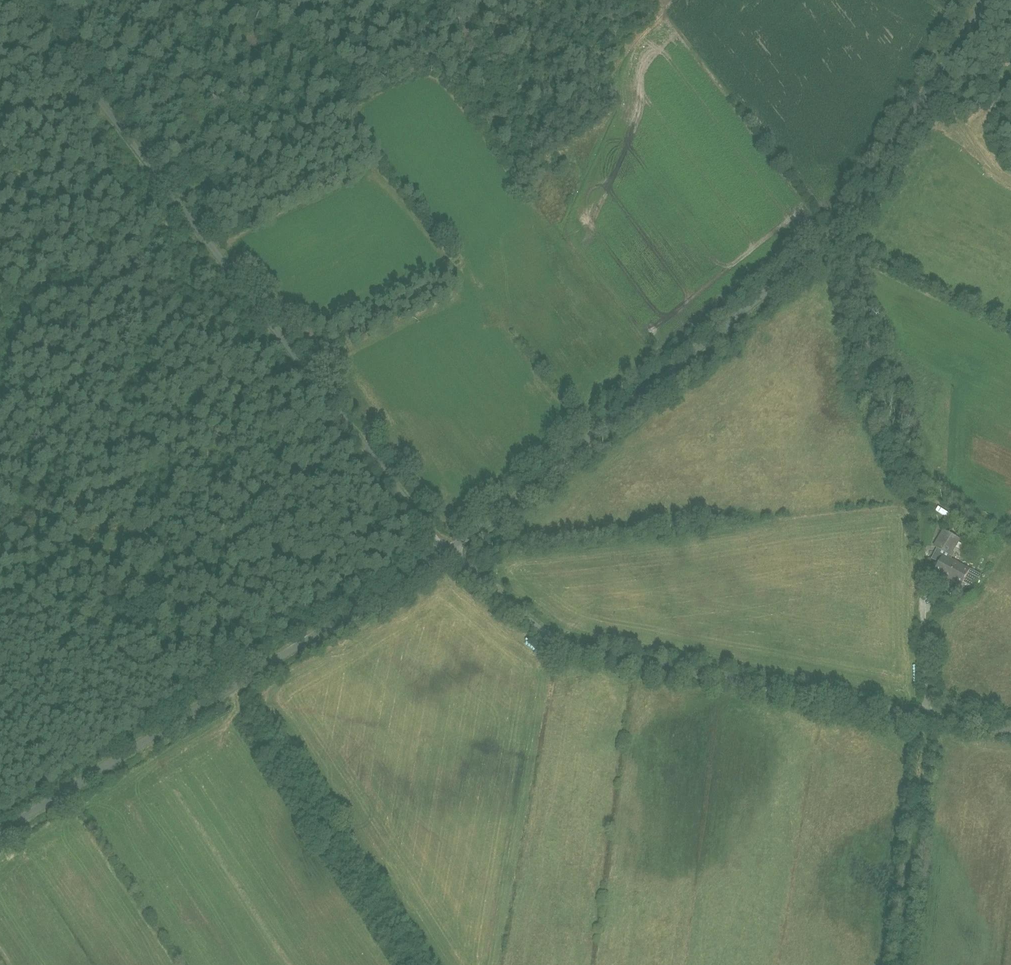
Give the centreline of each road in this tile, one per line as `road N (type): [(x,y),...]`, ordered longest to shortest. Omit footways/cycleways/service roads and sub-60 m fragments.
road 1 (residential): [(990,0),(849,228),(447,548)]
road 2 (residential): [(447,548),(23,0)]
road 3 (residential): [(1010,729),(586,652),(534,626),(447,548)]
road 4 (residential): [(447,548),(0,820)]

